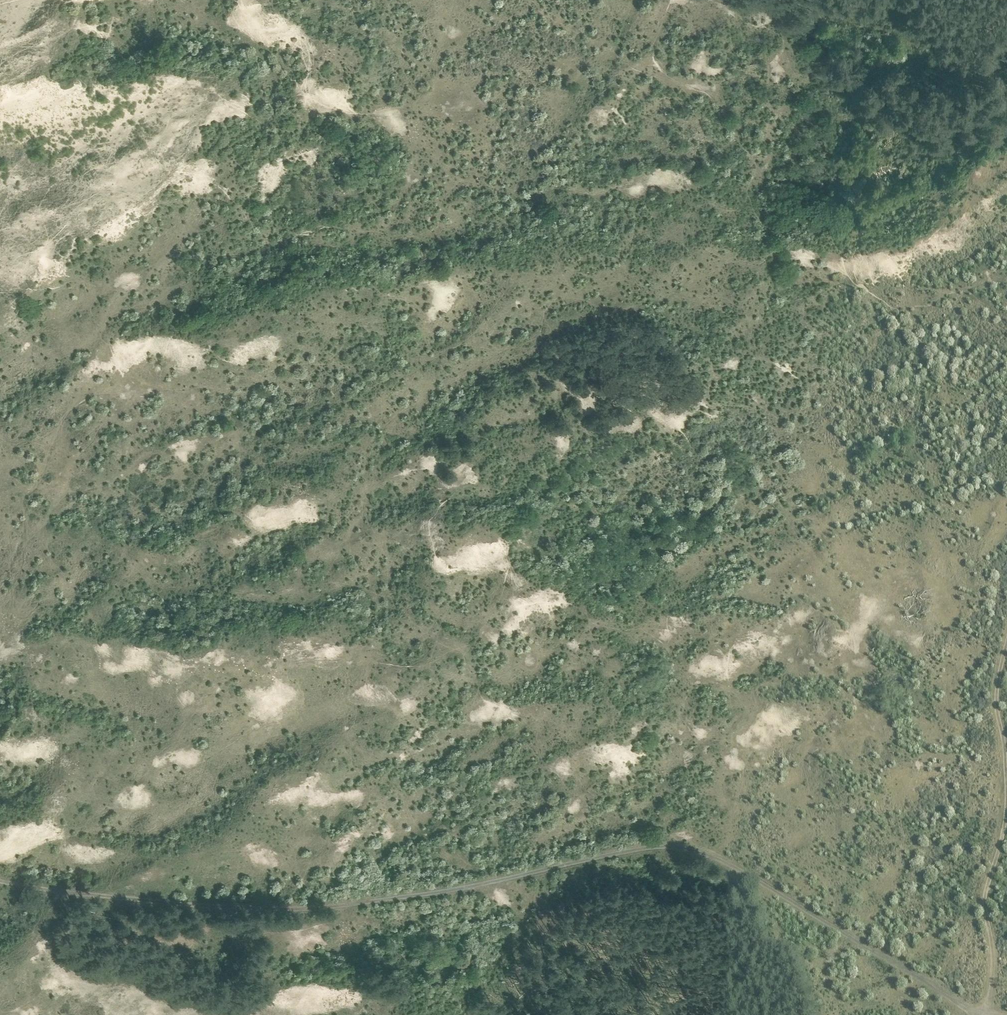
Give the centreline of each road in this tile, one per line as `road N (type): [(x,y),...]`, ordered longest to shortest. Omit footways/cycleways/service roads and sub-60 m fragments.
road 1 (track): [(0,876),(104,900),(300,907),(428,894),(632,850),(688,851),(765,885),(910,975),(986,1014),(1006,1014)]
road 2 (track): [(986,1014),(986,920),(1006,802)]
road 3 (track): [(1006,780),(995,701),(1006,645)]

